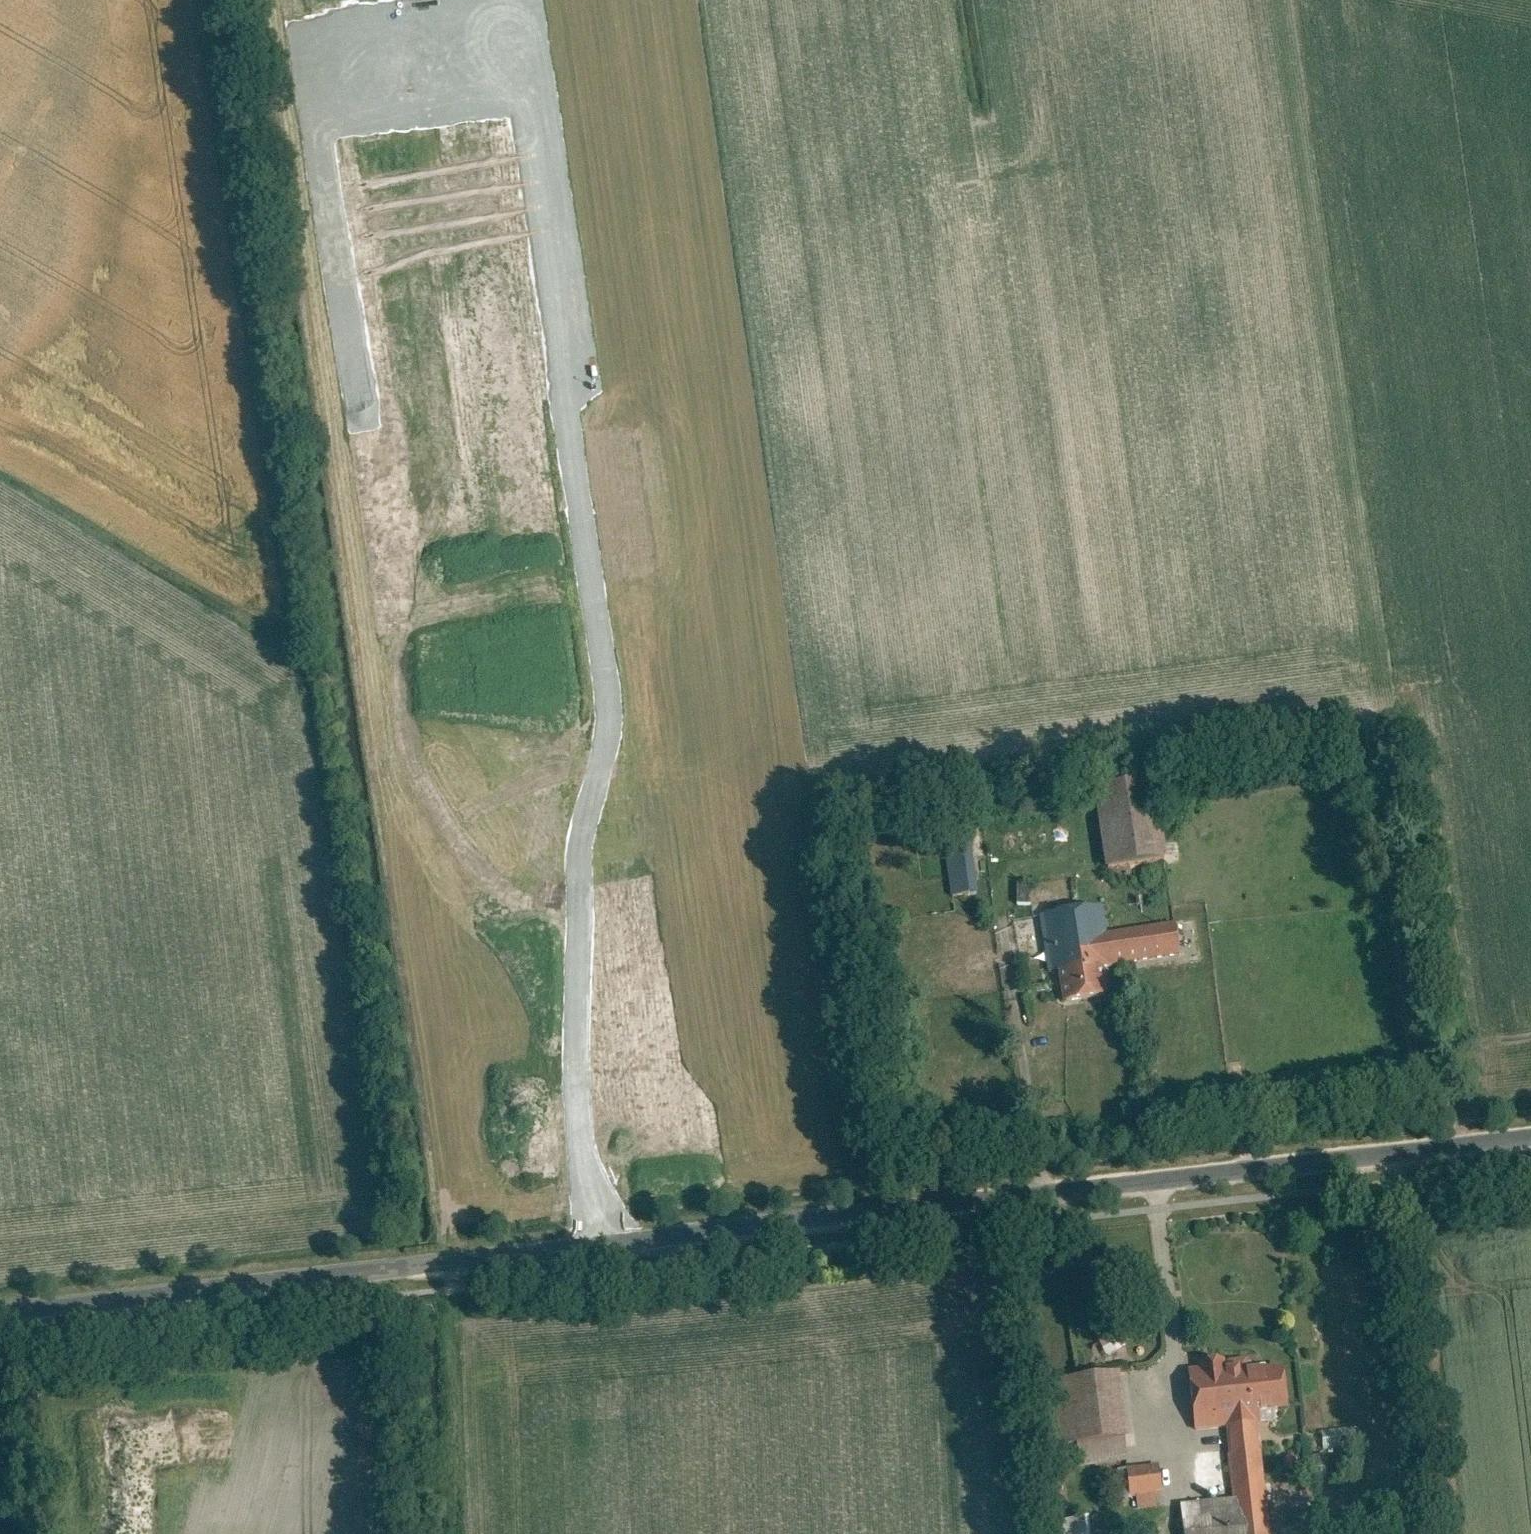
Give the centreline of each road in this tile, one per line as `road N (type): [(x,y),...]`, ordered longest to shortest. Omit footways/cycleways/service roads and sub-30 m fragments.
road 1 (tertiary): [(1530,1143),(0,1309)]

